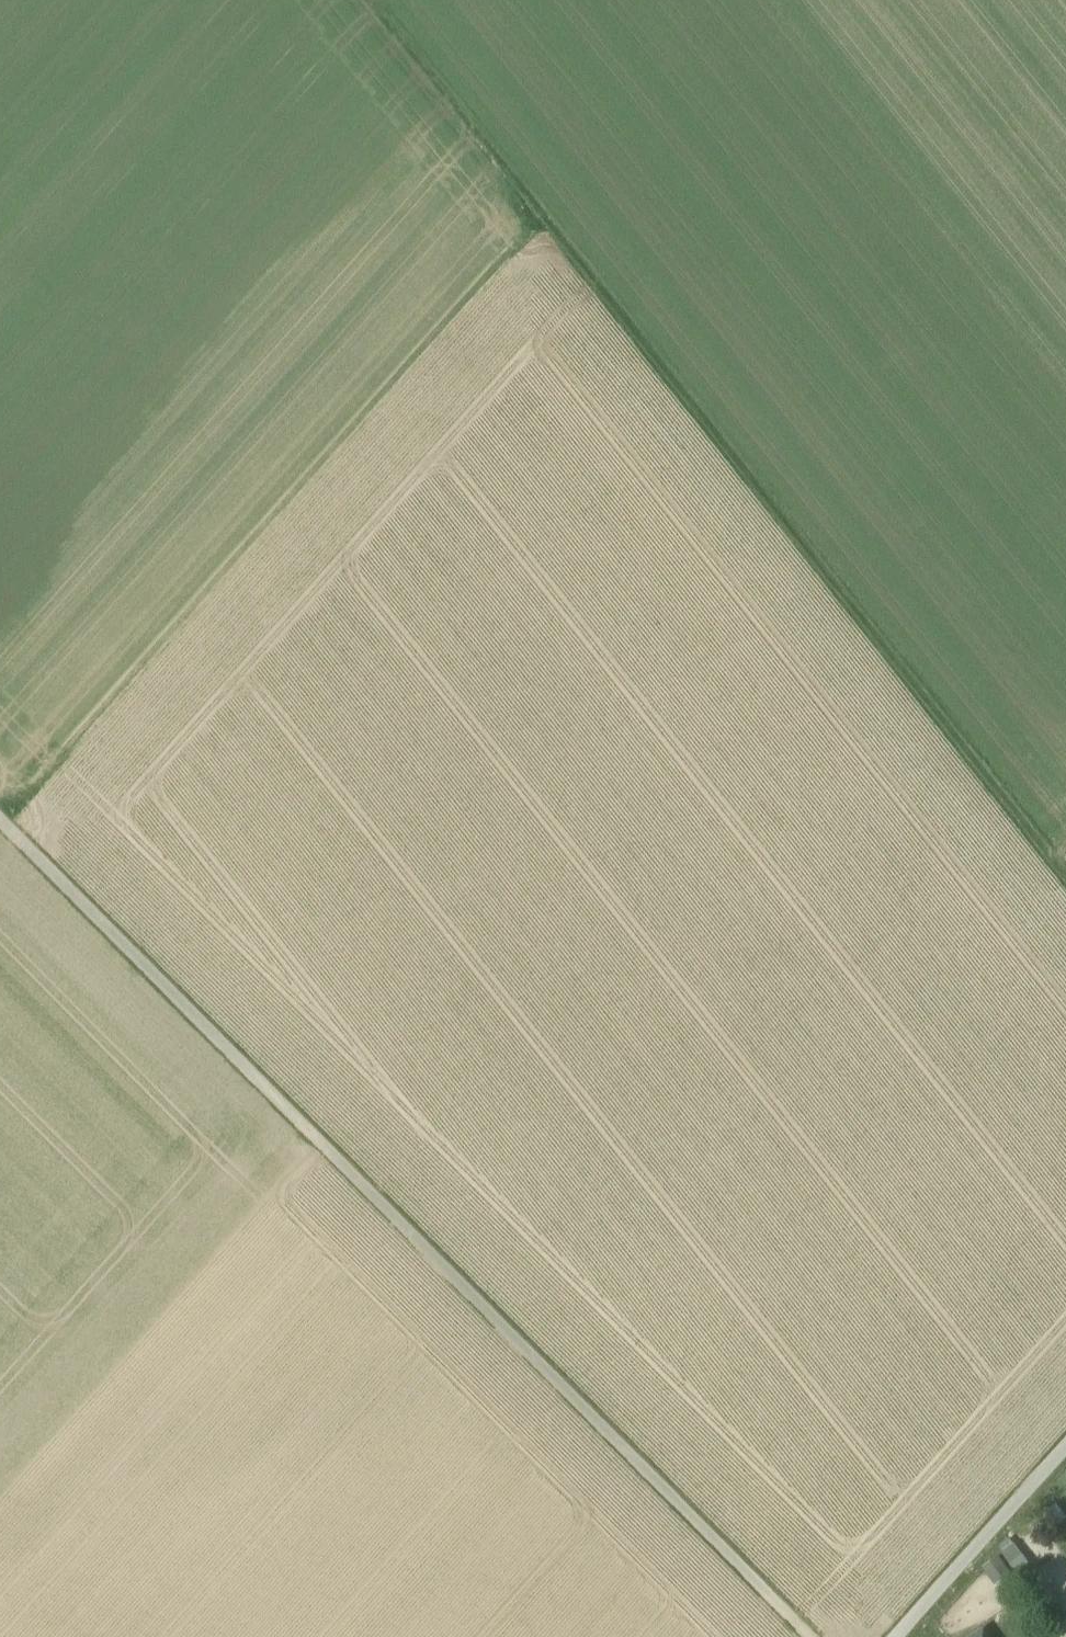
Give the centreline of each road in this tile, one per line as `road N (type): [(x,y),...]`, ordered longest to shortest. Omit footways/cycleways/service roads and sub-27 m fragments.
road 1 (track): [(0,818),(810,1636)]
road 2 (track): [(367,0),(1065,876)]
road 3 (track): [(1065,1448),(898,1636)]

